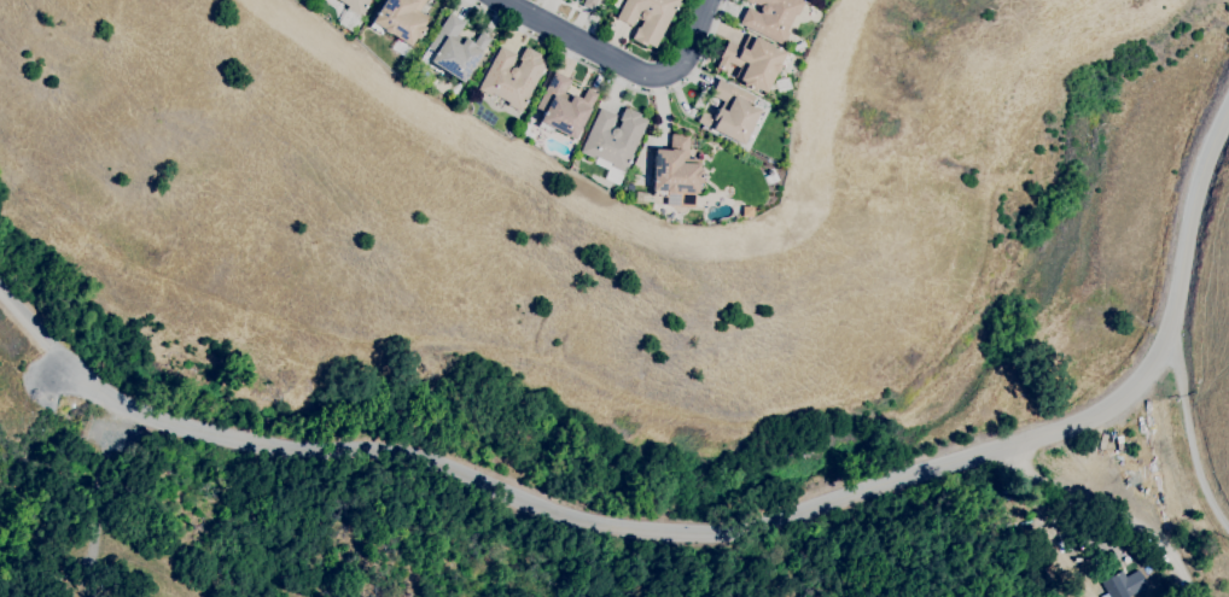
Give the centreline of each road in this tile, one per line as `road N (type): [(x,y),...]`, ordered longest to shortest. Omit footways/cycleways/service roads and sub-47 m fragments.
road 1 (residential): [(52,349),(134,410),(408,457),(520,497),(713,542),(1083,432),(1169,336),(1215,134),(1228,105)]
road 2 (residential): [(707,0),(687,55),(664,74),(611,55),(508,0)]
road 3 (residential): [(1169,336),(1201,480),(1228,528)]

